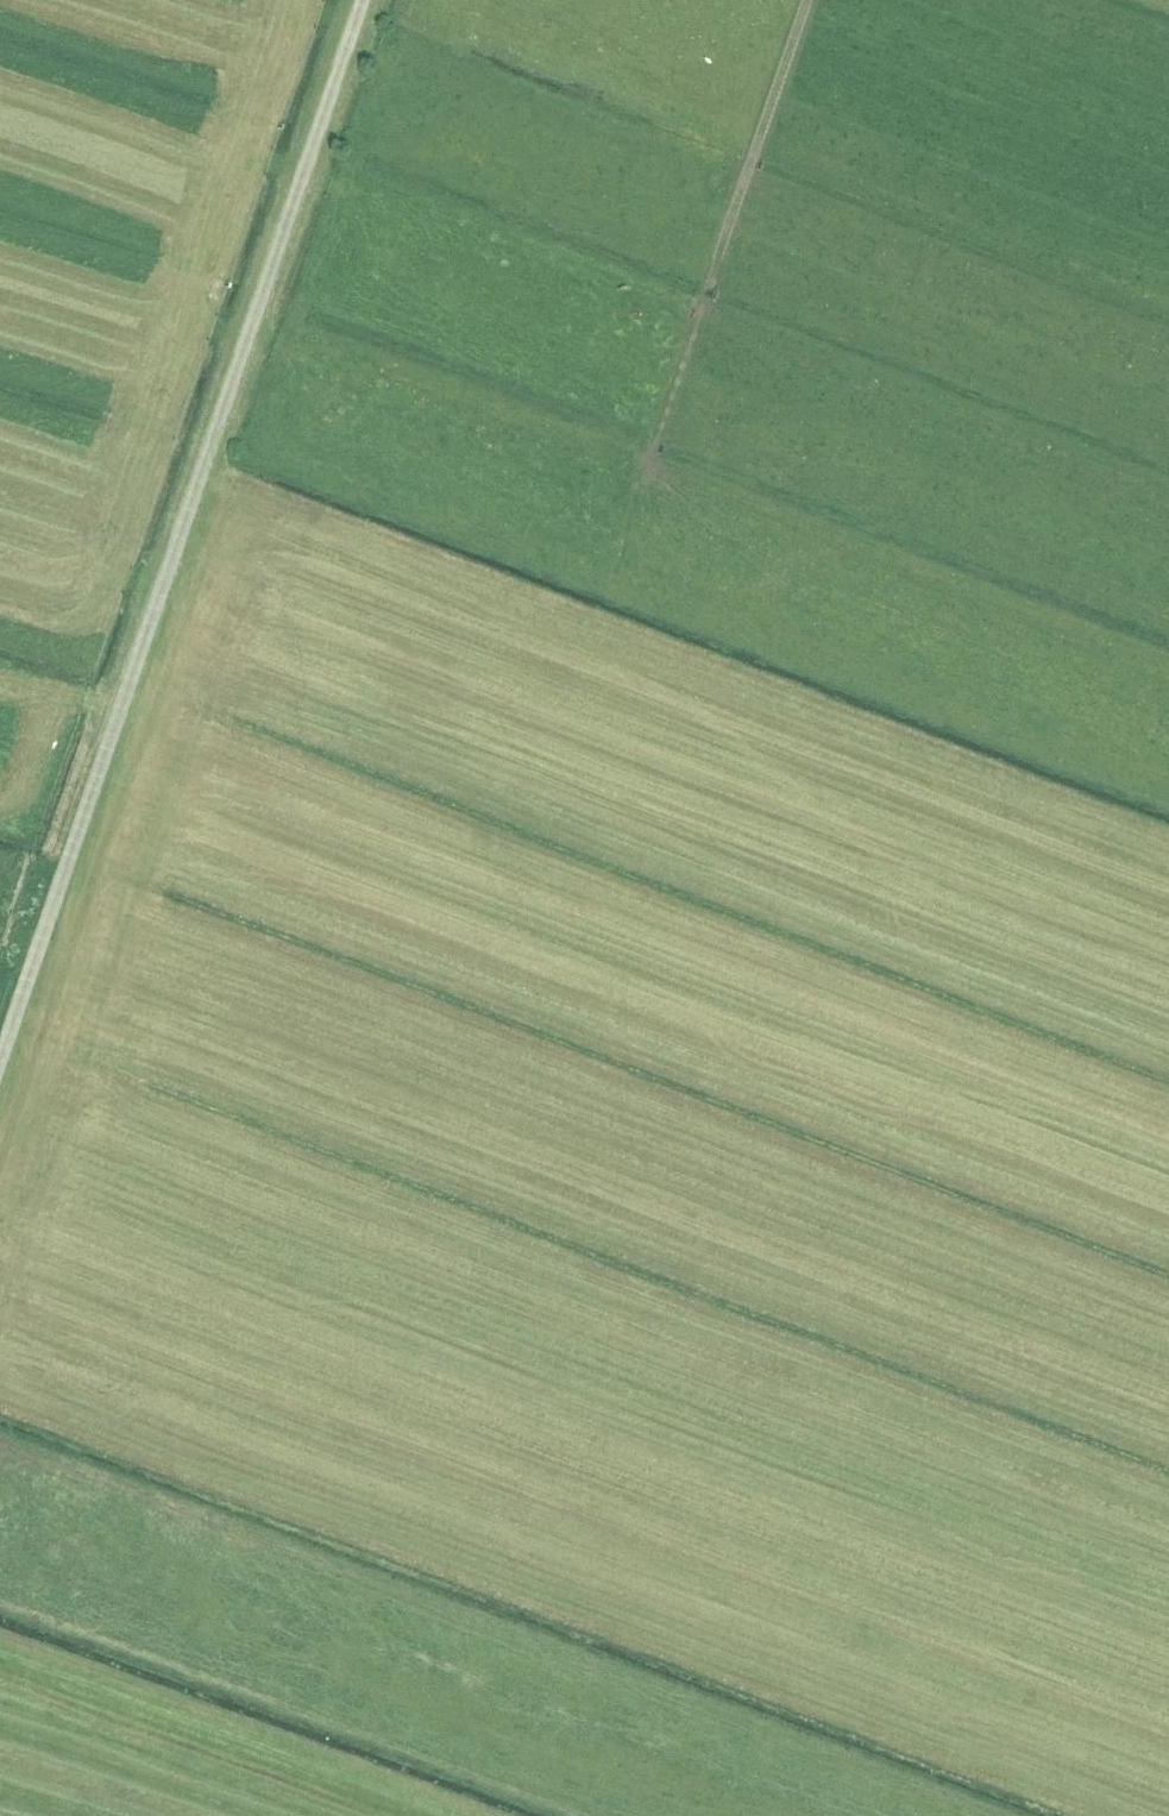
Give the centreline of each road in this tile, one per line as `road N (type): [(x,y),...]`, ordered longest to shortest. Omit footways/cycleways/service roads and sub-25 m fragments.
road 1 (track): [(0,1043),(356,0)]

